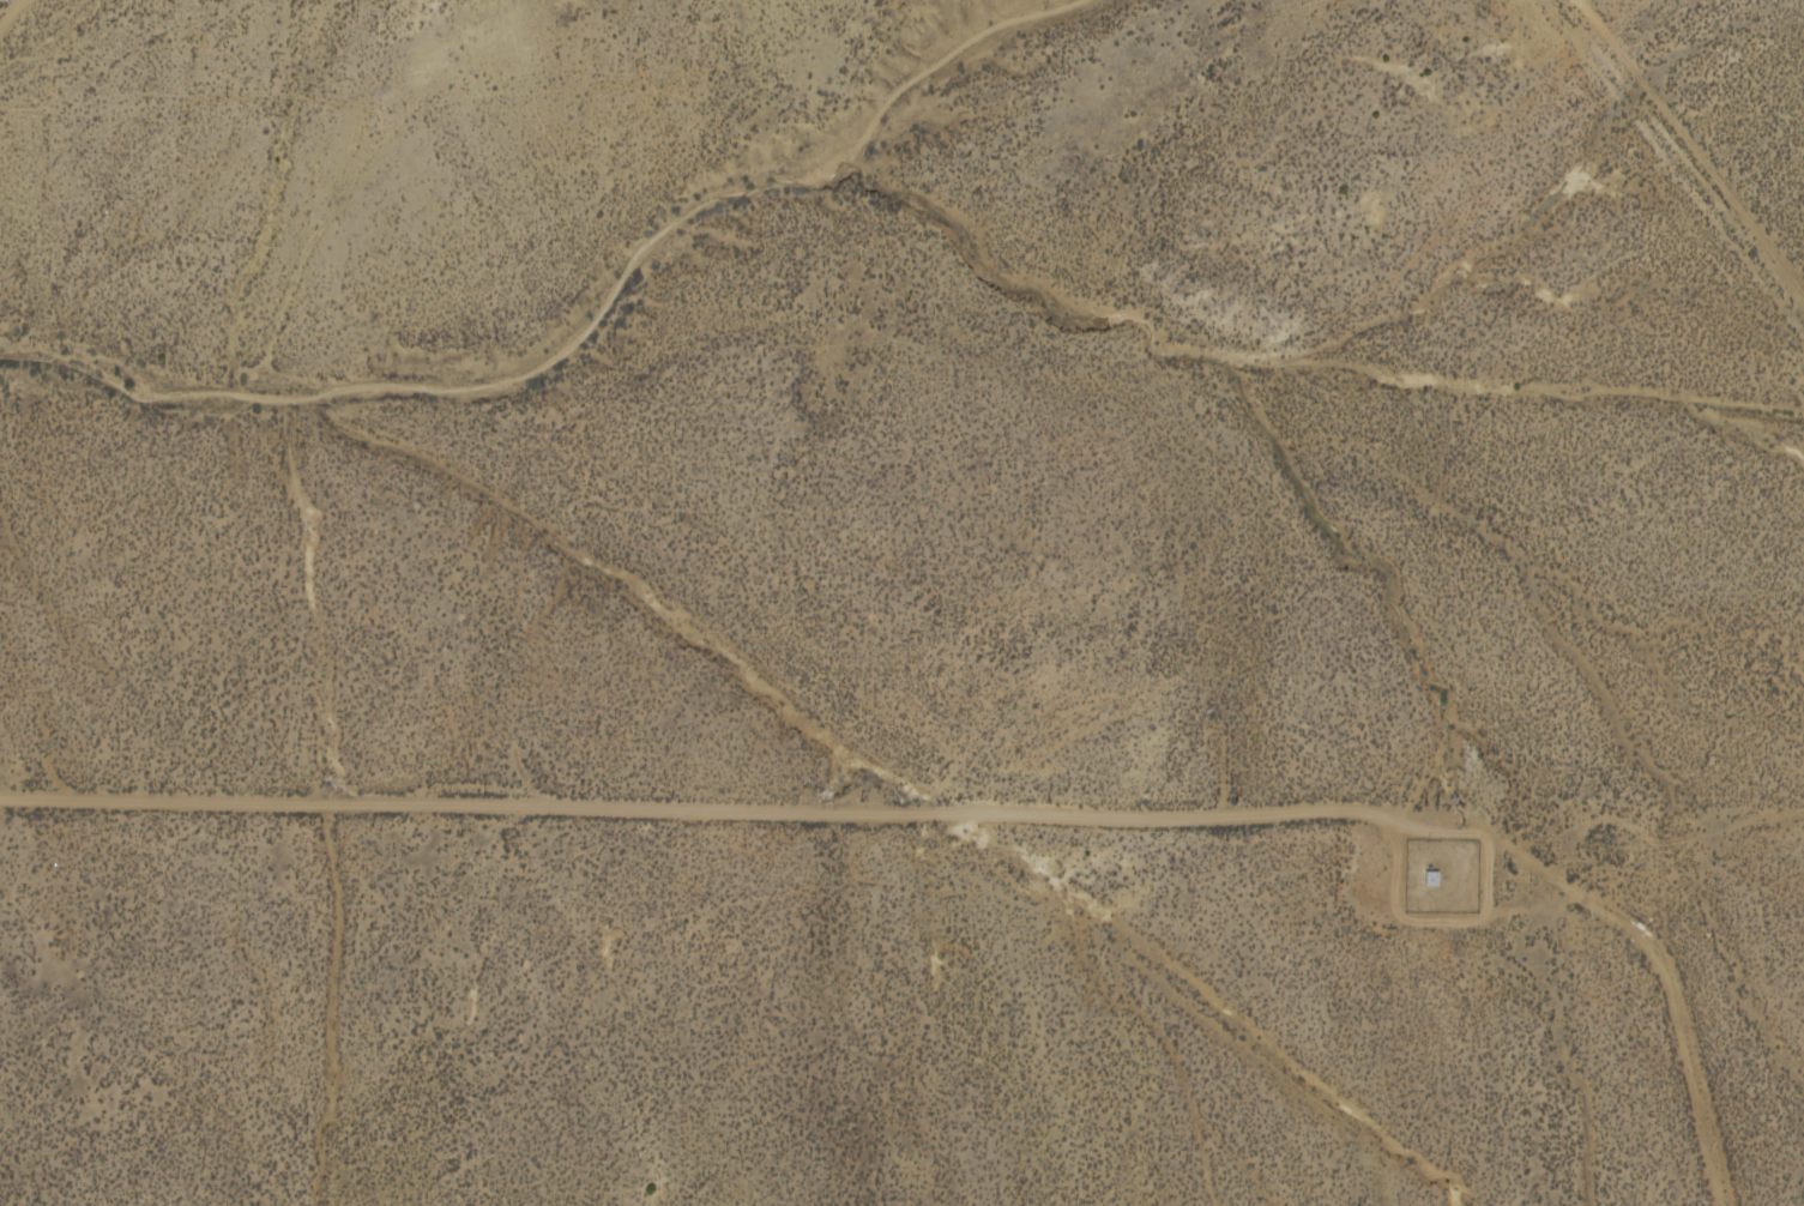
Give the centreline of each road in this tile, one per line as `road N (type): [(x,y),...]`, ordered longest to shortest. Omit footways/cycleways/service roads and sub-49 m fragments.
road 1 (track): [(1731,1205),(1728,1172),(1752,1089),(1622,921),(1516,849),(1458,831),(1365,812),(0,796)]
road 2 (track): [(1574,0),(1803,292)]

